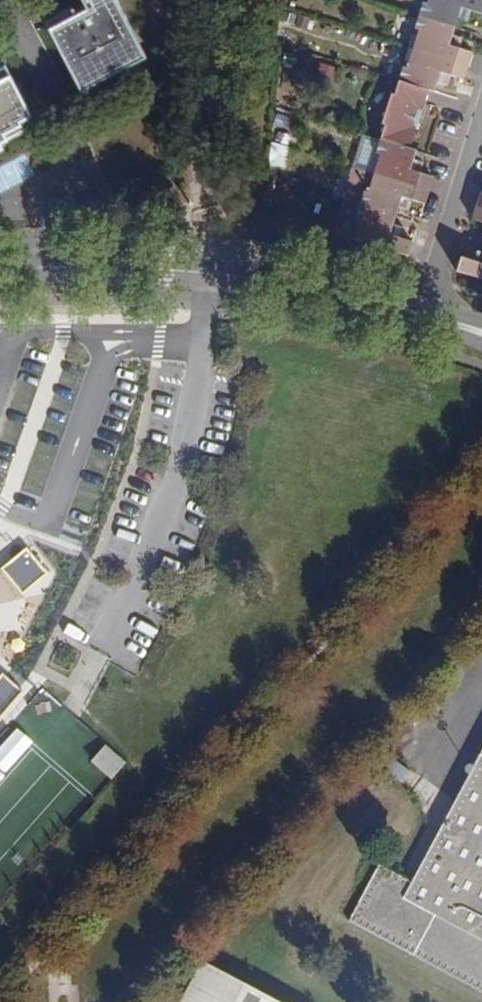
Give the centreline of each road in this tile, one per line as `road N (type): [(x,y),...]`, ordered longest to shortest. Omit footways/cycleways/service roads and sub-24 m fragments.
road 1 (residential): [(411,312),(157,277),(0,284)]
road 2 (residential): [(481,91),(411,312)]

